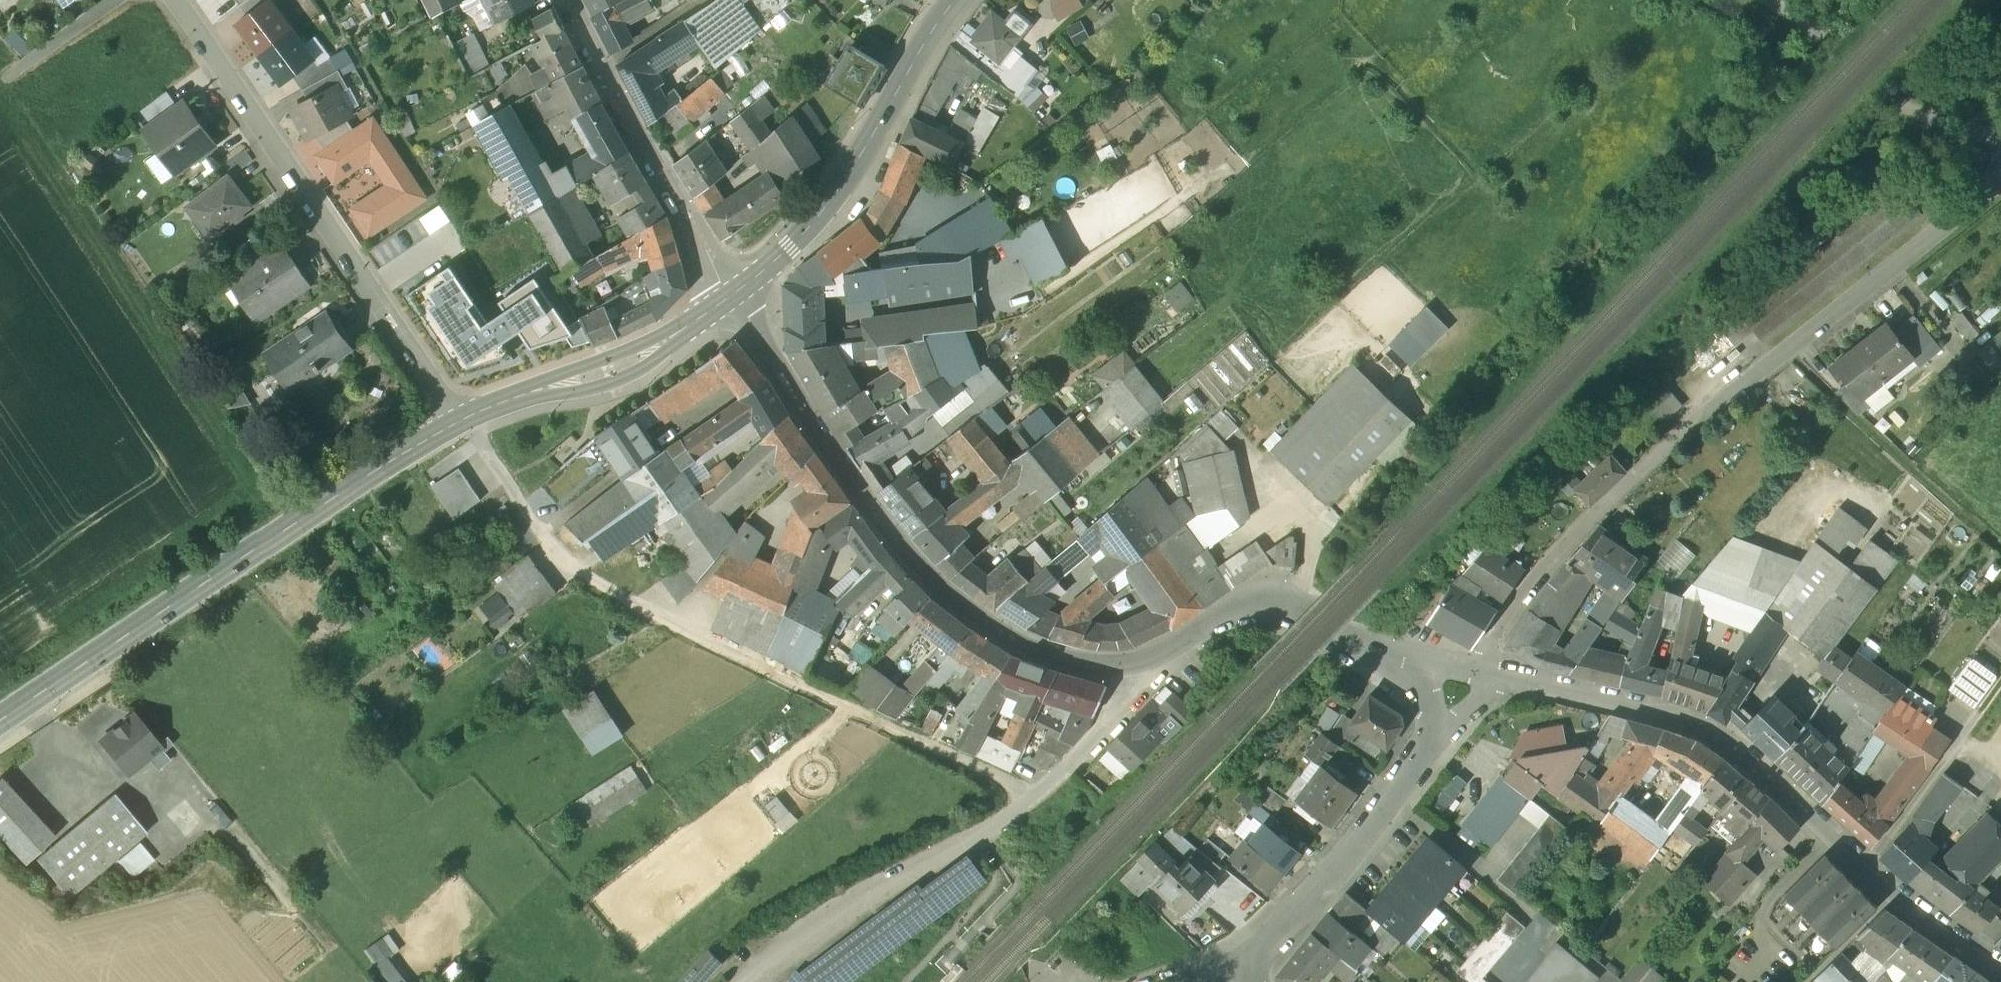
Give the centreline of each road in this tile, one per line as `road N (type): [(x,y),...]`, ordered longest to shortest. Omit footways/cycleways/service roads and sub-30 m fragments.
road 1 (residential): [(1485,672),(1497,639),(1564,541),(2000,168)]
road 2 (track): [(464,422),(551,548),(612,594),(1034,798)]
road 3 (residential): [(1504,676),(1633,699),(1705,729),(1893,897),(2000,972)]
road 4 (residential): [(726,296),(896,540),(965,604),(1046,657),(1130,671)]
road 5 (secondary): [(464,422),(308,516),(0,723)]
road 6 (residential): [(175,0),(464,422)]
road 7 (residential): [(746,981),(789,937),(1034,798),(1107,721),(1130,671)]
road 8 (secondary): [(955,0),(841,185),(802,235),(726,296)]
road 9 (residential): [(1130,671),(1269,593),(1345,640),(1409,659)]
road 10 (residential): [(1428,749),(1283,931),(1237,972)]
road 11 (residential): [(597,67),(726,296)]
road 12 (secondary): [(509,398),(564,394),(651,366),(726,296)]
road 13 (secondary): [(726,296),(663,336),(509,398)]
road 14 (track): [(114,0),(0,78)]
road 15 (residential): [(700,0),(597,67)]

